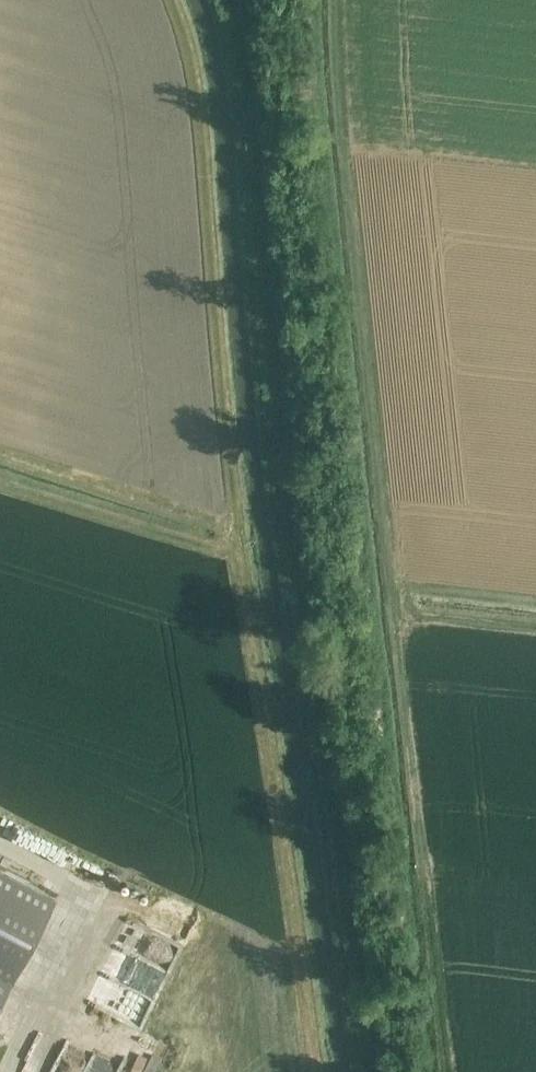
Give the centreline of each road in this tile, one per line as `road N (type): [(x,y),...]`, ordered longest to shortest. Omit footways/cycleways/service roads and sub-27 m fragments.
road 1 (track): [(218,0),(231,35),(282,556),(355,1071)]

